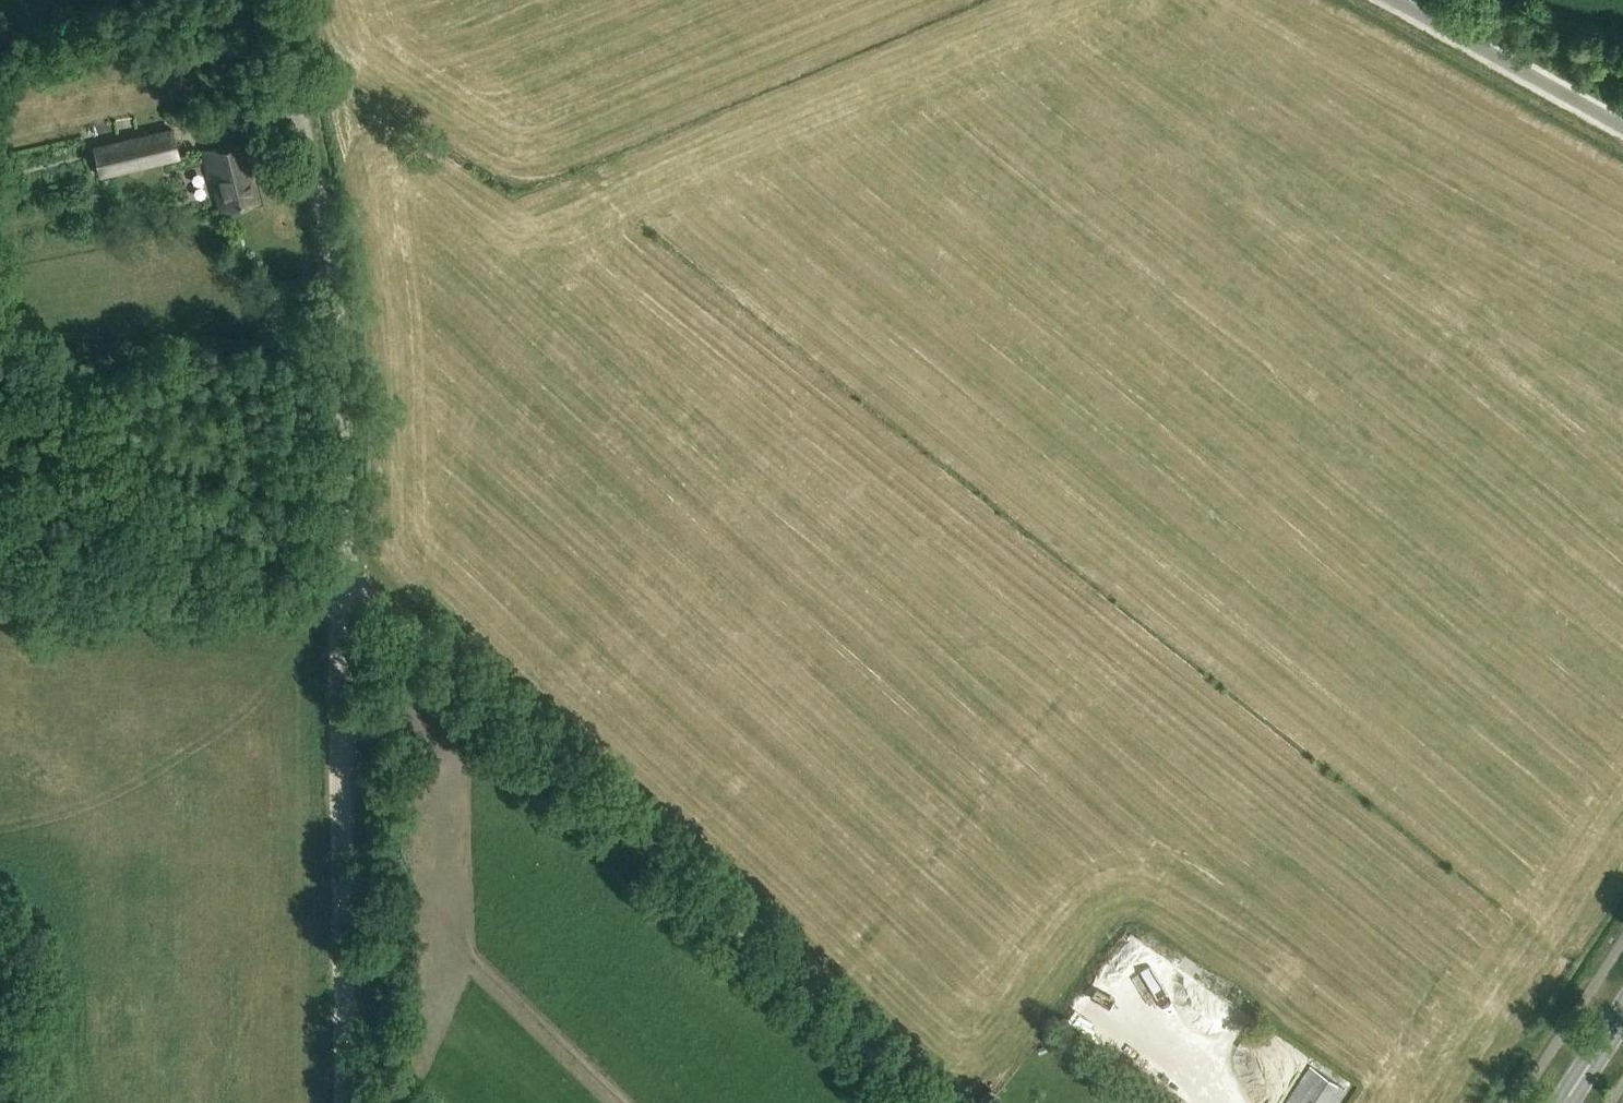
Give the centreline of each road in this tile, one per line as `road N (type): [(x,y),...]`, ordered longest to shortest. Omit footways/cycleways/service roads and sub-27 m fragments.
road 1 (unclassified): [(930,1102),(360,573)]
road 2 (unclassified): [(360,573),(350,548),(331,245),(276,0)]
road 3 (track): [(344,598),(349,1102)]
road 4 (unclassified): [(330,608),(0,601)]
road 5 (unclassified): [(1622,126),(1399,0)]

